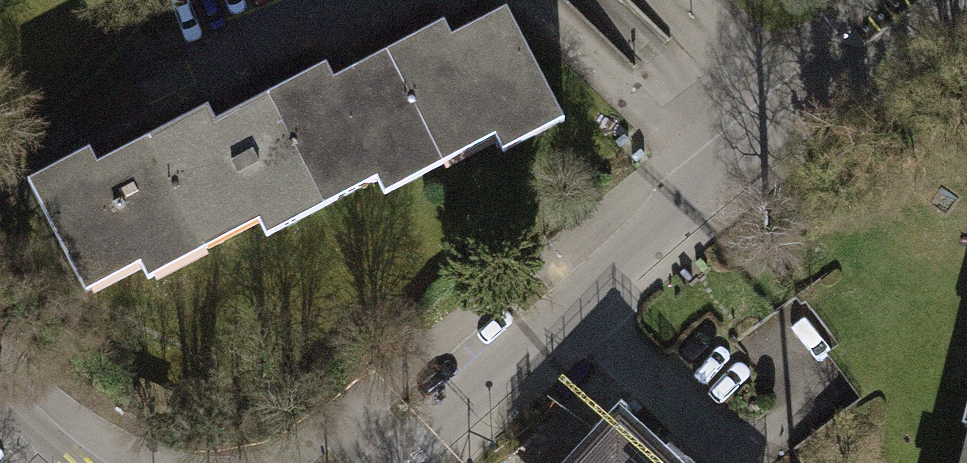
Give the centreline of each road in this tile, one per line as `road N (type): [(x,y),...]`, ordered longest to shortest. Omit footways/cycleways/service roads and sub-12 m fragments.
road 1 (residential): [(936,0),(712,175),(566,308)]
road 2 (residential): [(566,308),(397,462)]
road 3 (residential): [(733,462),(566,308)]

